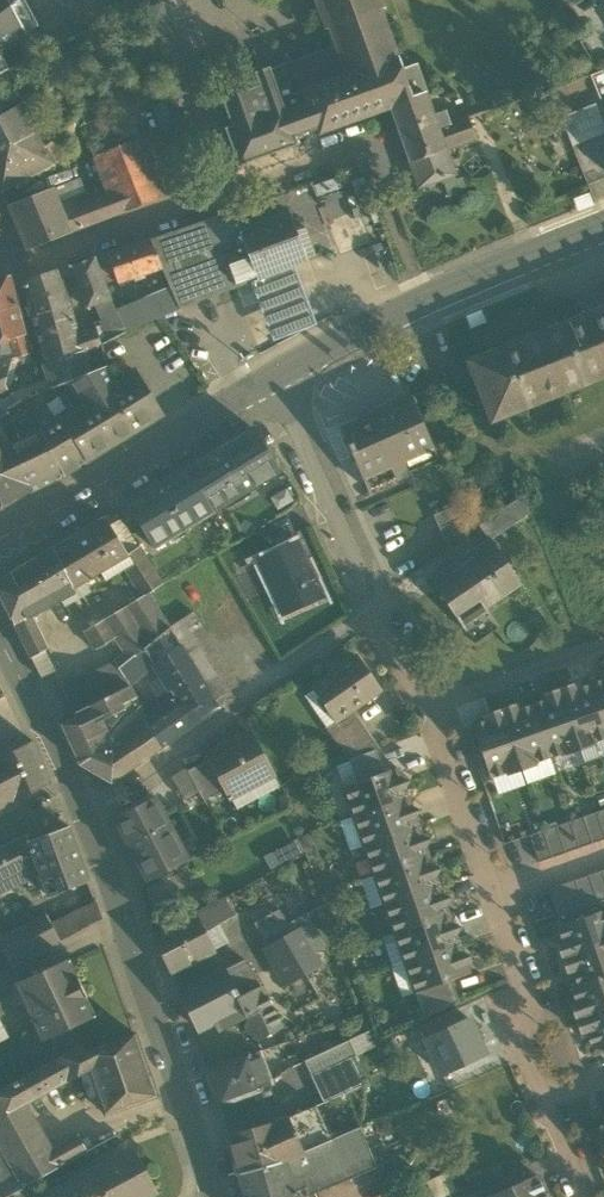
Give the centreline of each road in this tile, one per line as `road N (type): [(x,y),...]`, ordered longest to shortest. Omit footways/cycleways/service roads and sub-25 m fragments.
road 1 (residential): [(0,261),(40,262),(366,147),(424,301)]
road 2 (tertiary): [(84,801),(219,1196)]
road 3 (residential): [(84,801),(113,793),(374,609)]
road 4 (tertiary): [(279,374),(193,431),(0,538)]
road 5 (residential): [(374,609),(279,374)]
road 6 (residential): [(546,1098),(526,1049),(521,983),(496,896)]
road 7 (residential): [(496,896),(433,701)]
road 8 (tertiary): [(603,228),(424,301)]
road 9 (residential): [(433,701),(603,645)]
road 10 (tertiary): [(0,644),(84,801)]
road 11 (tertiary): [(424,301),(279,374)]

